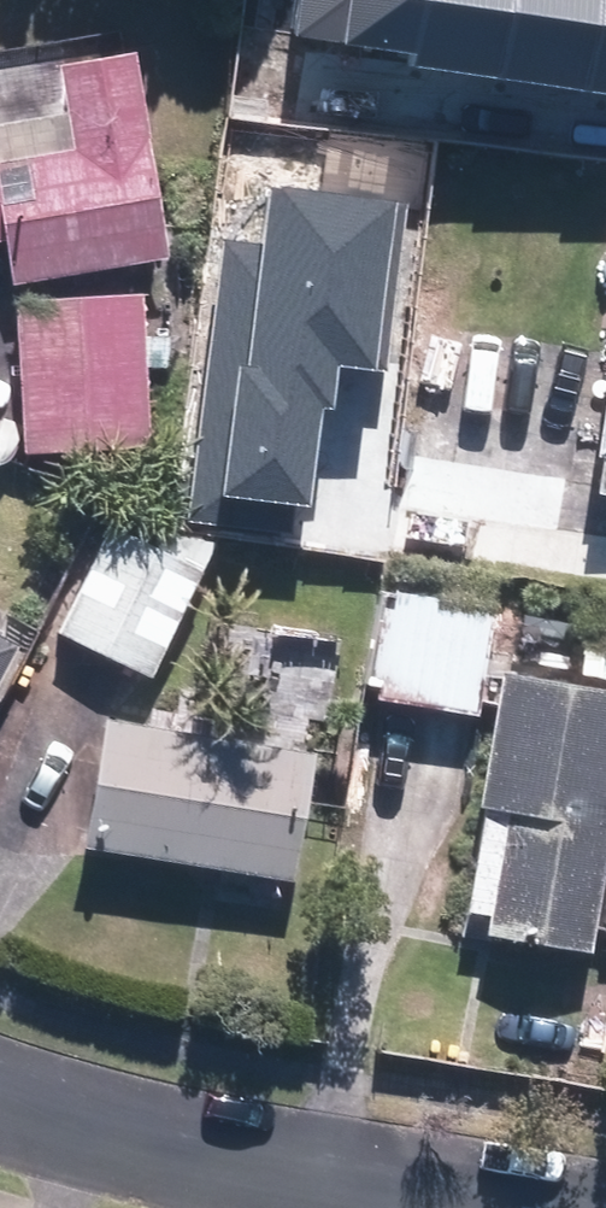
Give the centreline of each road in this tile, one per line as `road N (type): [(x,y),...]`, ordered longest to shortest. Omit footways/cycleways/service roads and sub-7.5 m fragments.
road 1 (residential): [(0,1099),(26,1110),(545,1207)]

